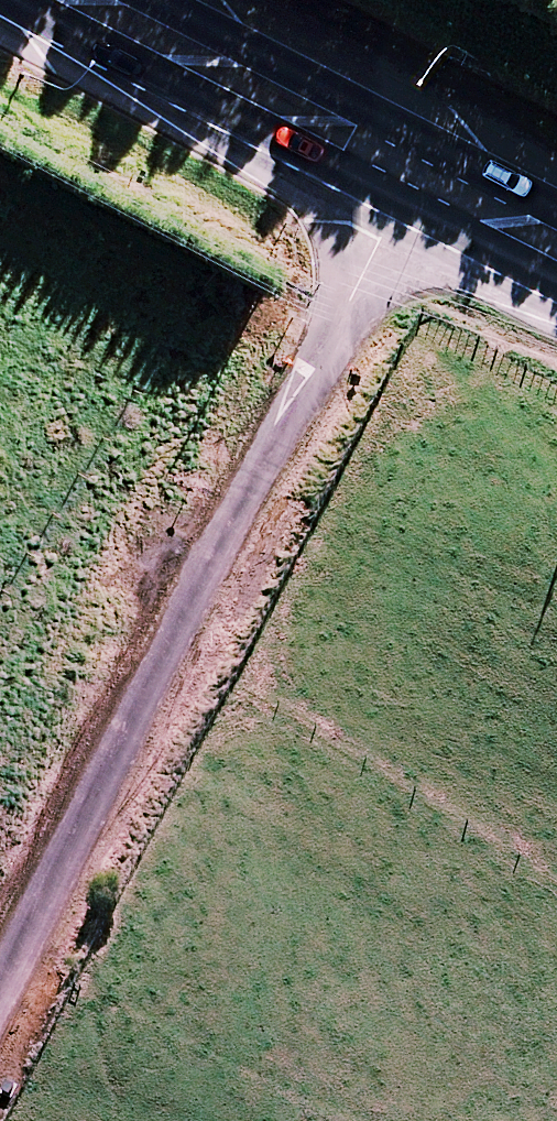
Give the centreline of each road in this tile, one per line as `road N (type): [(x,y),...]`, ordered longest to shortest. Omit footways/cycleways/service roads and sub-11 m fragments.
road 1 (unclassified): [(407,188),(142,687),(0,975)]
road 2 (trunk): [(407,188),(43,0)]
road 3 (track): [(0,698),(248,482)]
road 4 (trunk): [(556,263),(407,188)]

